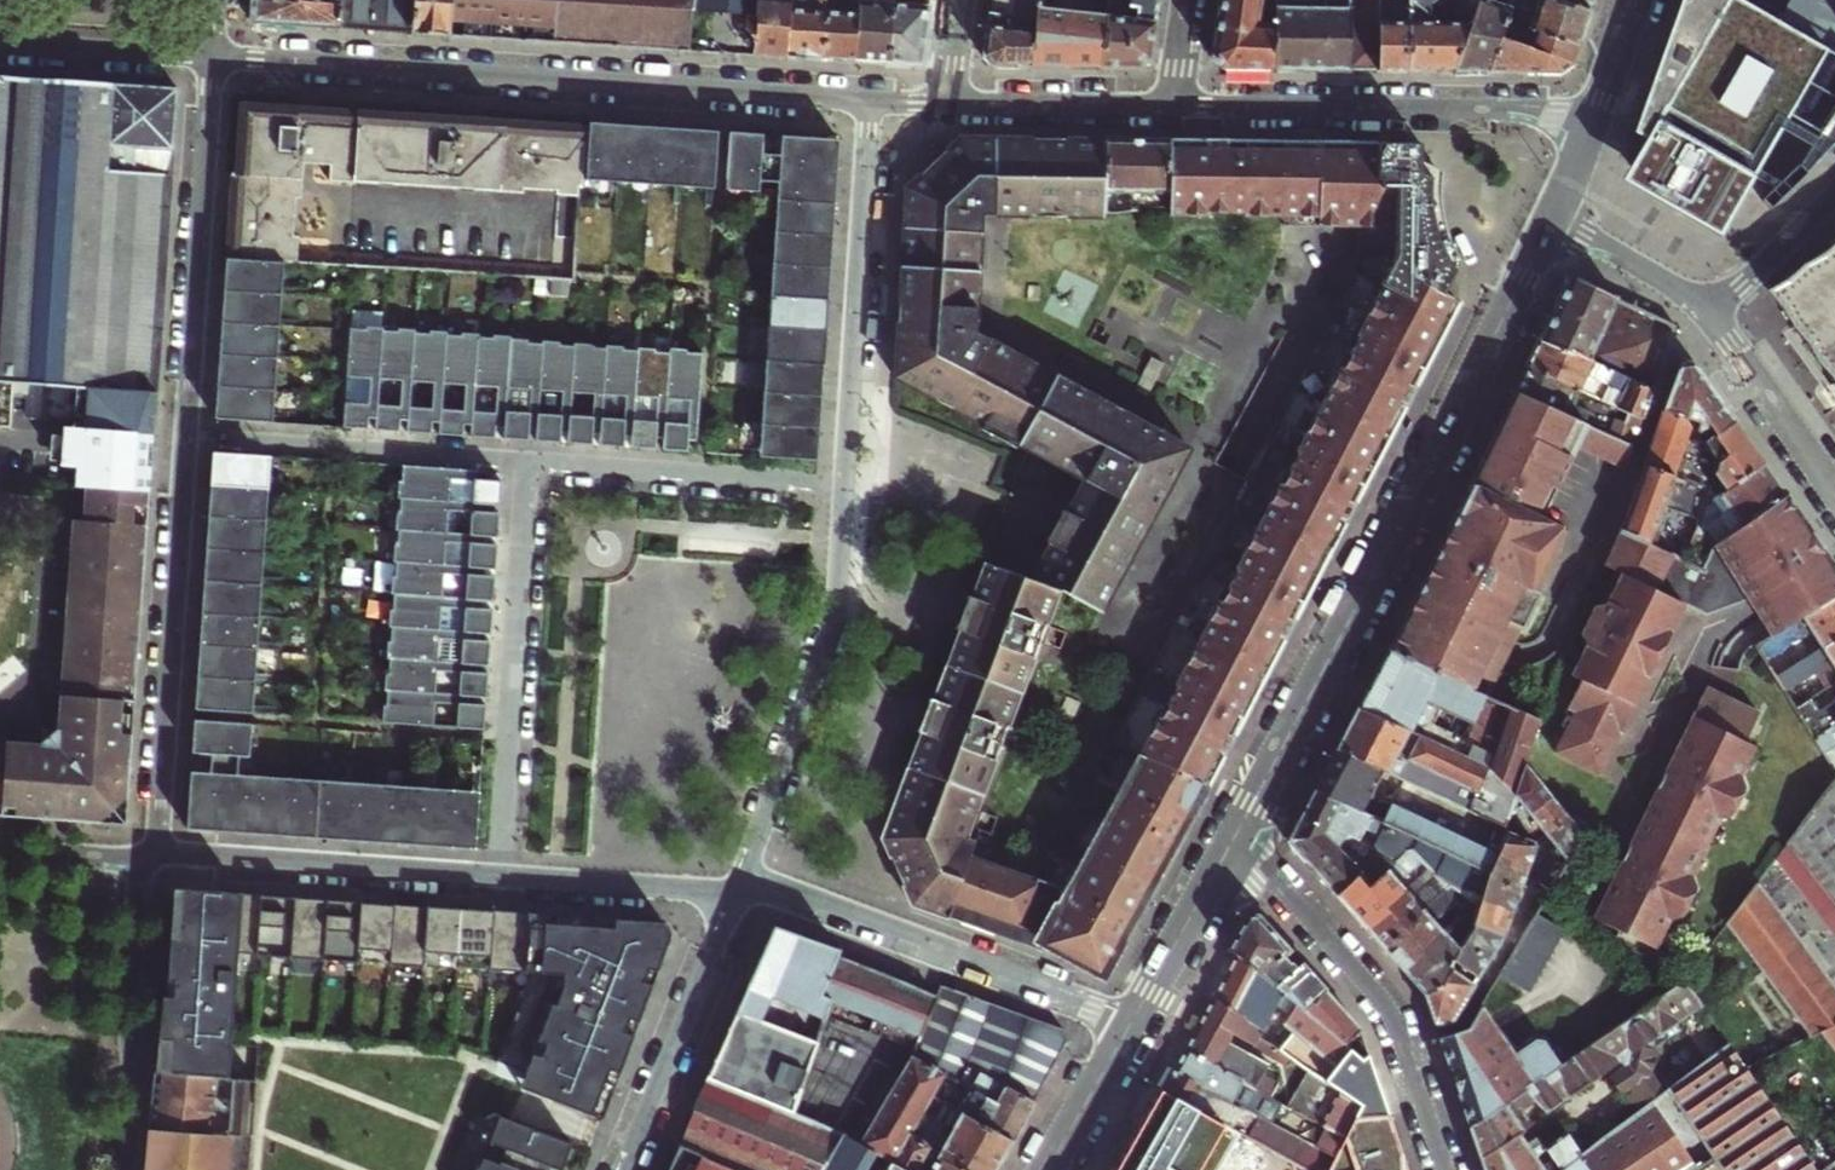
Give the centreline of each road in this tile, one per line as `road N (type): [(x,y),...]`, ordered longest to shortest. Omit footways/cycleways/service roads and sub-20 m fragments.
road 1 (tertiary): [(1227,851),(1552,217)]
road 2 (residential): [(871,100),(210,56)]
road 3 (residential): [(1596,117),(1553,109),(1169,106)]
road 4 (residential): [(188,432),(156,853)]
road 5 (residential): [(527,460),(502,879)]
road 6 (residential): [(746,877),(1131,1024)]
road 7 (residential): [(746,877),(831,639),(846,481)]
road 8 (residential): [(1227,851),(1262,872),(1383,1005),(1444,1169)]
road 9 (residential): [(846,481),(871,100)]
road 10 (residential): [(210,56),(188,432)]
road 11 (residential): [(156,853),(502,879)]
road 12 (residential): [(527,460),(188,432)]
road 13 (residential): [(846,481),(527,460)]
road 14 (residential): [(145,862),(125,1169)]
road 15 (residential): [(626,1169),(740,895)]
road 16 (residential): [(502,879),(740,895)]
road 17 (residential): [(1834,504),(1708,313)]
road 18 (residential): [(1169,106),(950,103)]
road 19 (residential): [(210,56),(0,40)]
road 20 (tertiary): [(1131,1024),(1227,851)]
road 21 (residential): [(1708,313),(1552,217)]
road 22 (residential): [(1834,196),(1708,313)]
road 23 (tertiary): [(1048,1169),(1131,1024)]
road 24 (residential): [(145,862),(0,850)]
road 25 (tertiary): [(1596,117),(1636,0)]

